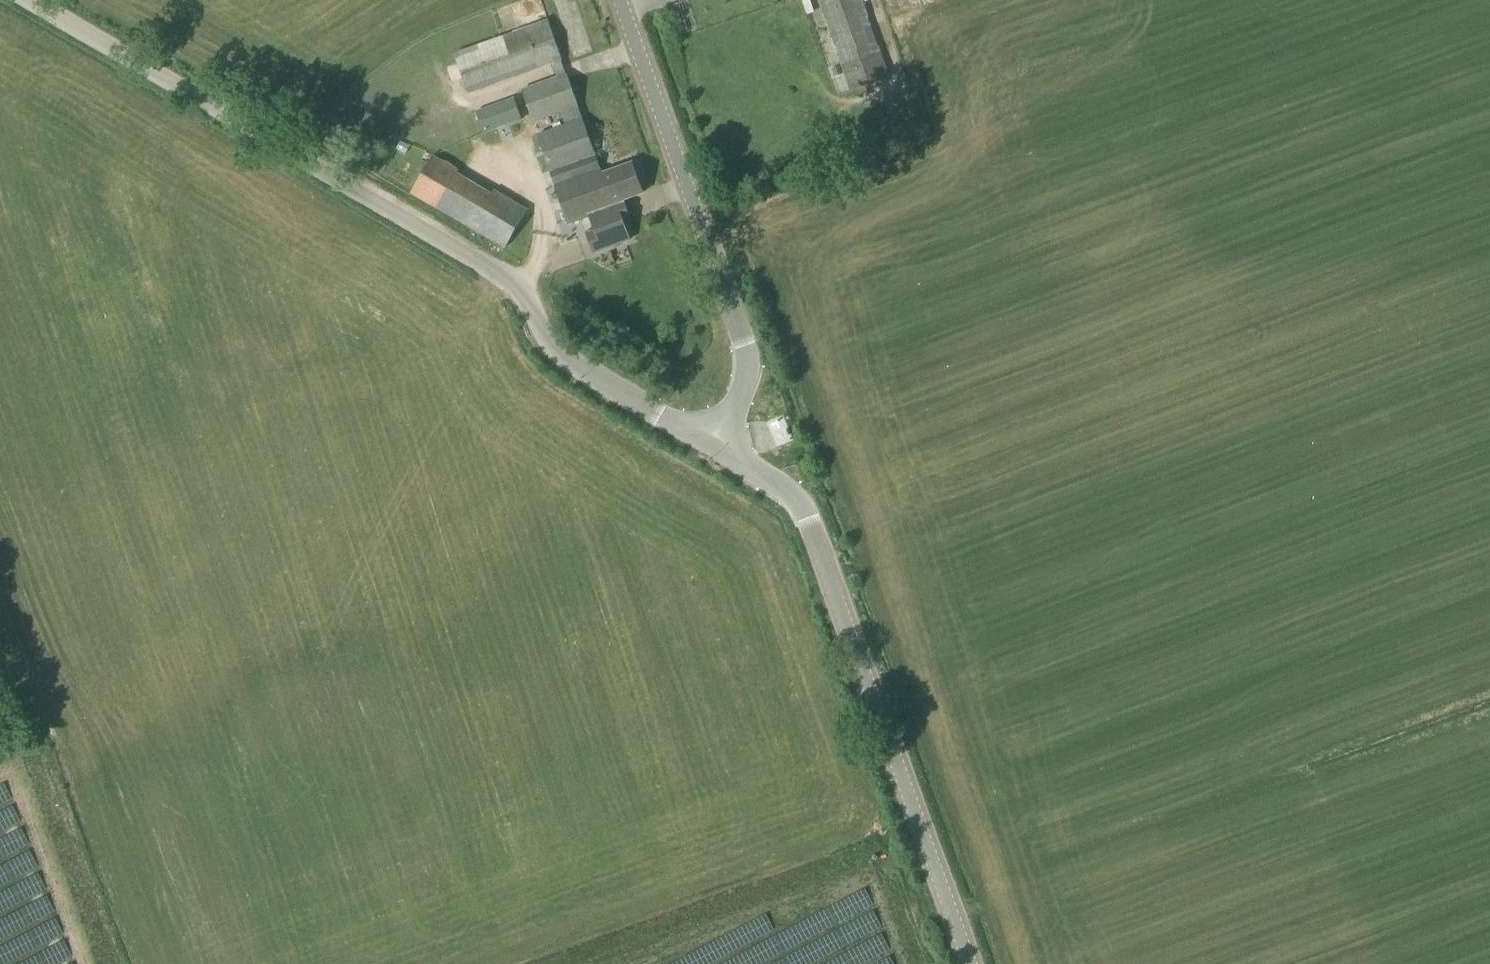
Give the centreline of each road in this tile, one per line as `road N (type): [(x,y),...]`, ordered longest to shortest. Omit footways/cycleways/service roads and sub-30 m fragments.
road 1 (unclassified): [(717,449),(552,355),(509,280),(29,0)]
road 2 (tertiary): [(969,963),(804,509),(780,484),(717,449)]
road 3 (tertiary): [(717,449),(744,378),(745,343),(620,0)]

